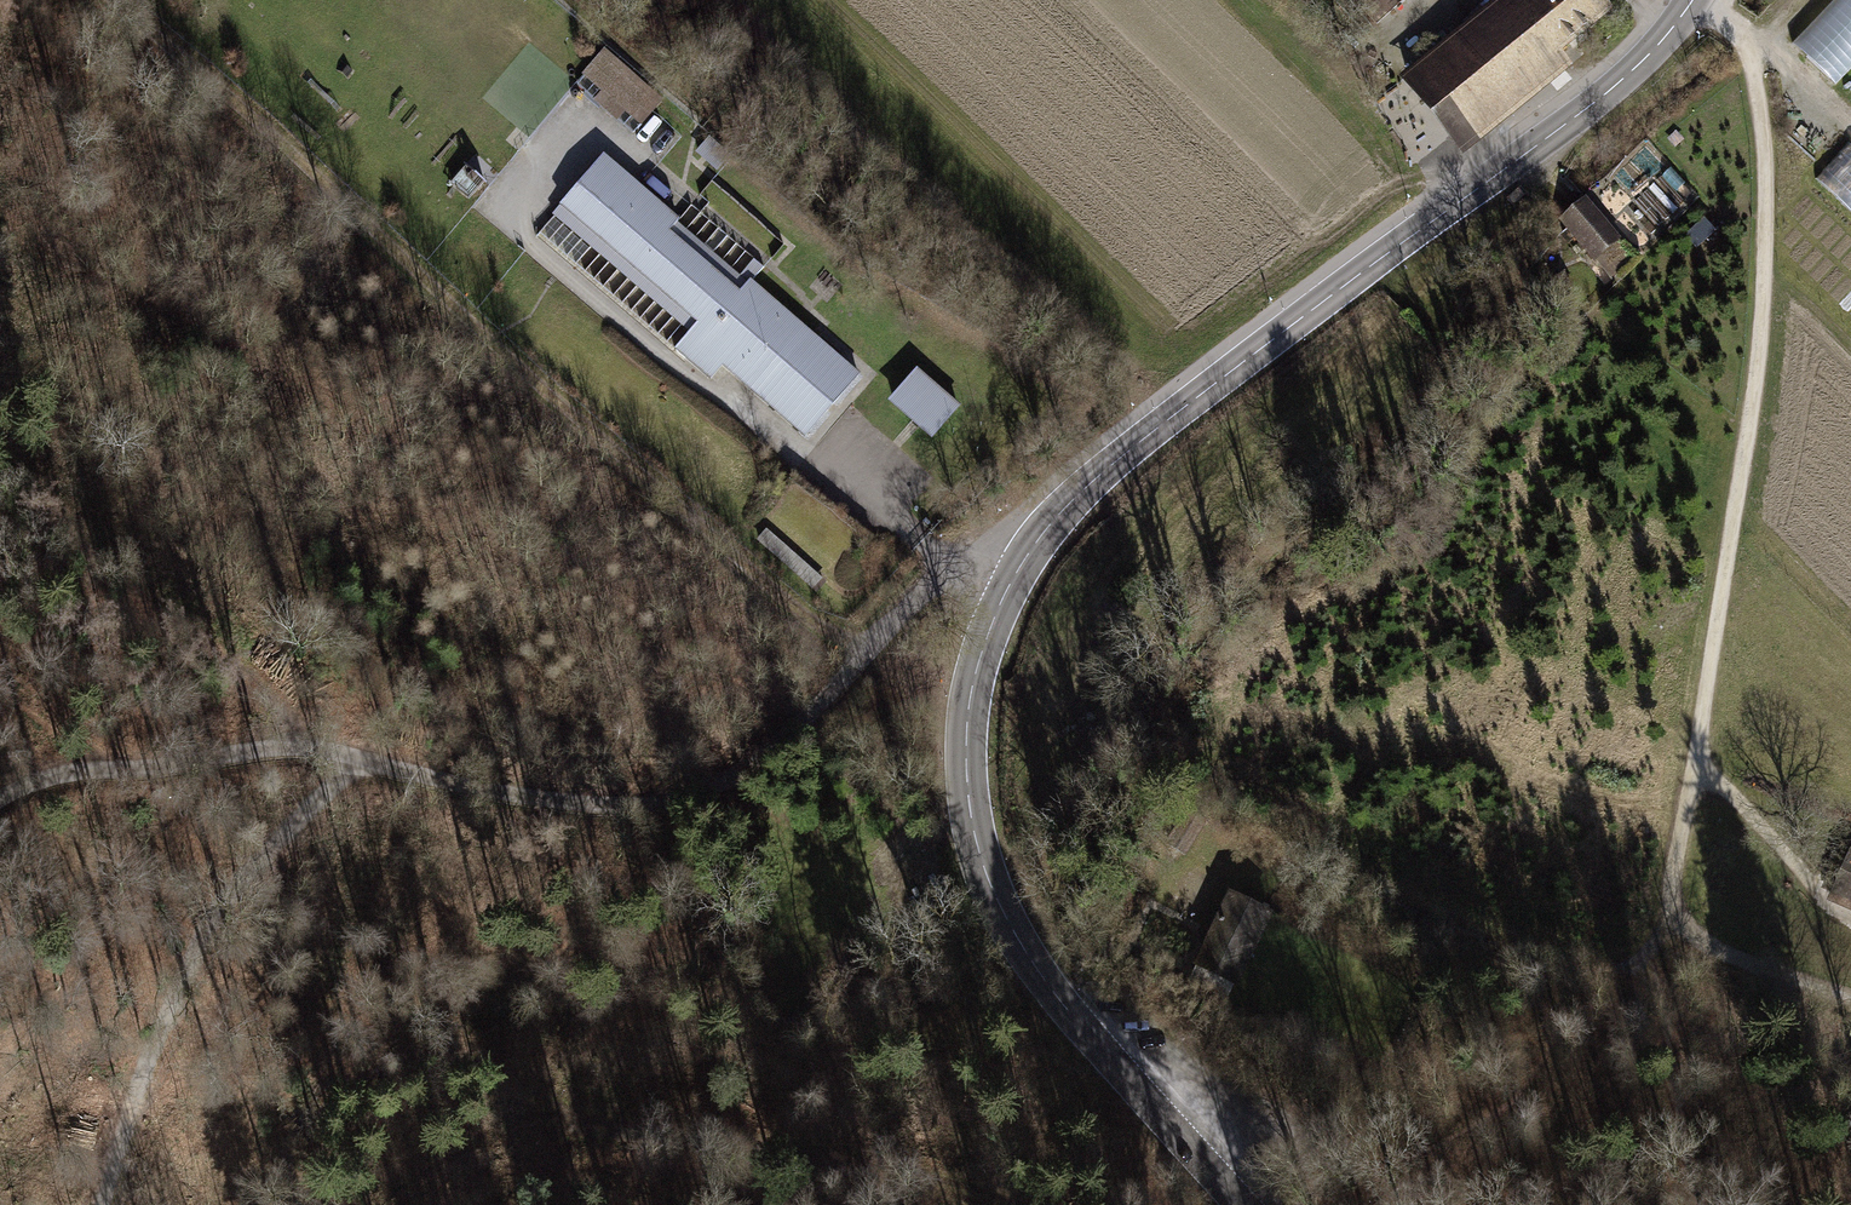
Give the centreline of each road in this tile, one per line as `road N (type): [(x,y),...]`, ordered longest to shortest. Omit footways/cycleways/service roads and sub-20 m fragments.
road 1 (tertiary): [(1235,1204),(1141,1103),(1029,958),(982,863),(967,741),(973,692),(997,617),(1028,558),(1105,472),(1622,77),(1693,0)]
road 2 (track): [(1714,15),(1755,50),(1764,139),(1757,323),(1693,769),(1664,888),(1666,922),(1698,949),(1850,1007)]
road 3 (track): [(0,794),(58,775),(308,750),(580,804),(680,797),(731,776),(781,733),(892,607),(997,544),(1028,558)]
road 4 (track): [(91,0),(487,354),(850,656)]
road 5 (track): [(1695,1204),(1666,922),(1609,960),(1280,847),(1219,848),(1168,922)]
road 6 (track): [(343,761),(220,895),(138,1058),(93,1204)]
road 7 (track): [(1017,1204),(711,1137),(543,1118)]
road 8 (track): [(0,484),(101,579),(308,750)]
road 9 (track): [(1693,769),(1824,908),(1850,920)]

